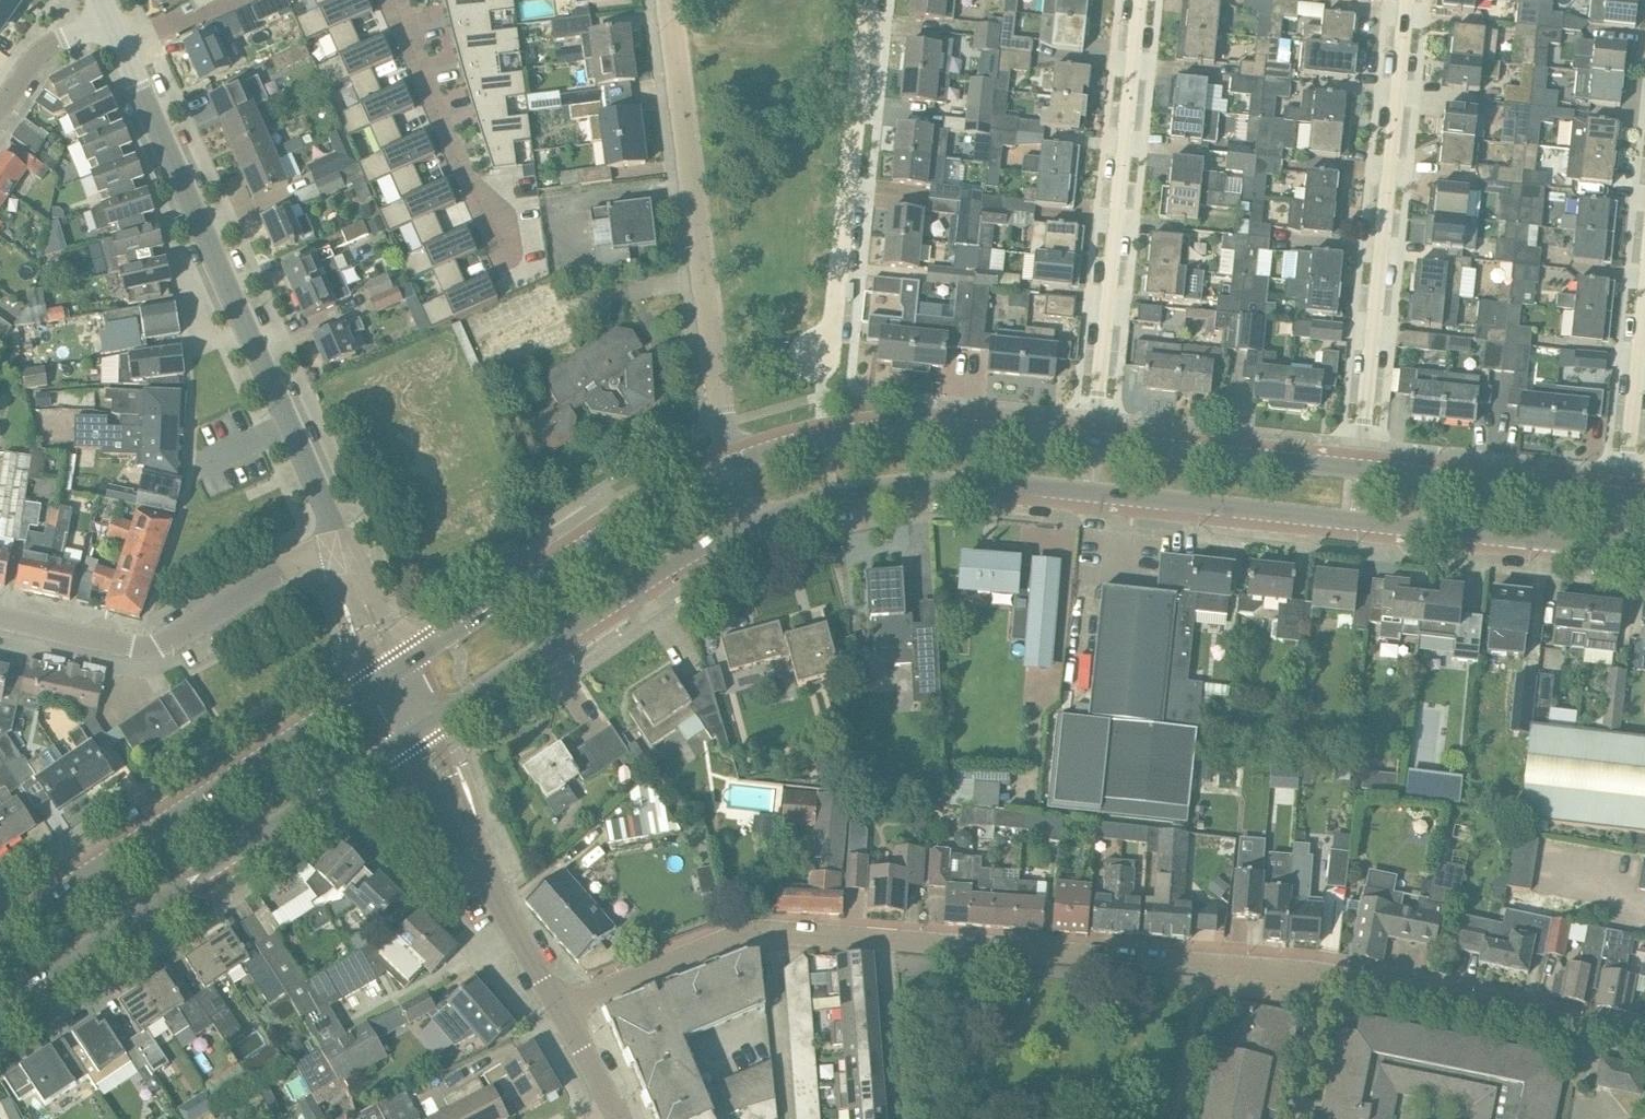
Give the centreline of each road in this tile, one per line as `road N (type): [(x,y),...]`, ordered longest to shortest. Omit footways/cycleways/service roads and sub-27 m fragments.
road 1 (residential): [(556,1000),(769,930),(1329,971),(1644,1037)]
road 2 (secondary): [(748,523),(882,486),(1000,484),(1644,550)]
road 3 (residential): [(121,49),(311,473),(337,555)]
road 4 (secondary): [(0,1005),(419,732)]
road 5 (secondary): [(393,672),(0,933)]
road 6 (residential): [(733,465),(668,0)]
road 7 (residential): [(1358,466),(1406,0)]
road 8 (residential): [(1096,439),(1141,0)]
road 9 (secondary): [(733,465),(653,499),(393,672)]
road 10 (secondary): [(419,732),(748,523)]
road 11 (secondary): [(1096,439),(859,431),(733,465)]
road 12 (residential): [(0,617),(144,650),(282,569),(337,555)]
road 13 (residential): [(827,344),(868,0)]
road 14 (residential): [(556,1000),(419,732)]
road 15 (residential): [(395,0),(506,263)]
road 16 (secondary): [(1622,495),(1358,466)]
road 17 (secondary): [(1358,466),(1096,439)]
road 18 (residential): [(1622,495),(1644,286)]
road 19 (residential): [(0,107),(47,41),(107,15)]
road 20 (residential): [(337,555),(393,672)]
road 21 (residential): [(614,1109),(556,1000)]
road 22 (residential): [(121,49),(231,0)]

